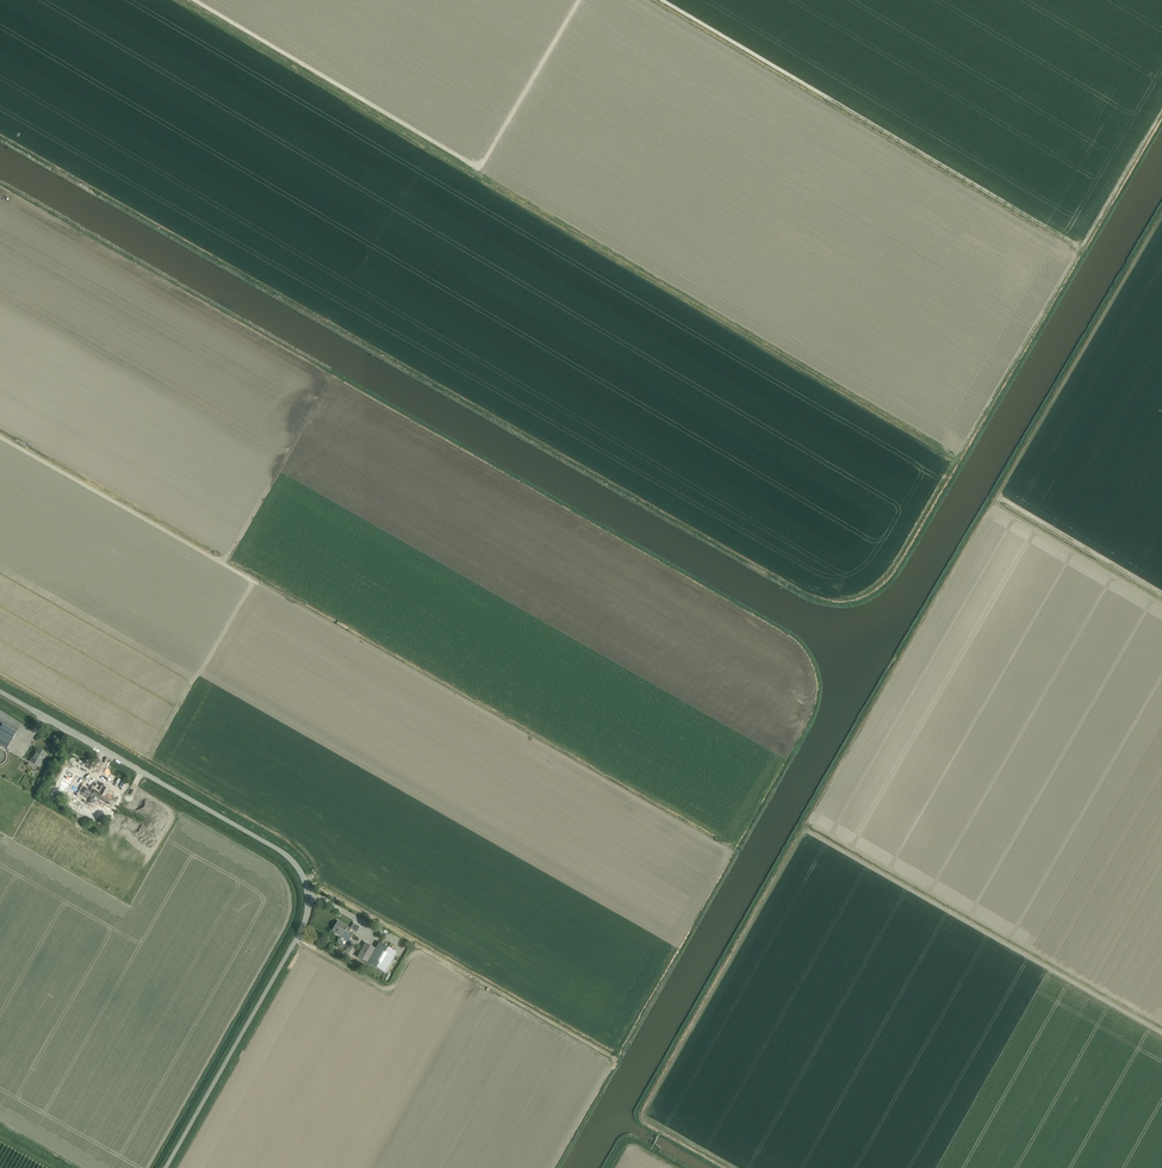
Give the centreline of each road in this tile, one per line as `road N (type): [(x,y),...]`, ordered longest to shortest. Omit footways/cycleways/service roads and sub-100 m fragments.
road 1 (unclassified): [(164,1167),(302,928),(305,883),(281,852),(0,691)]

